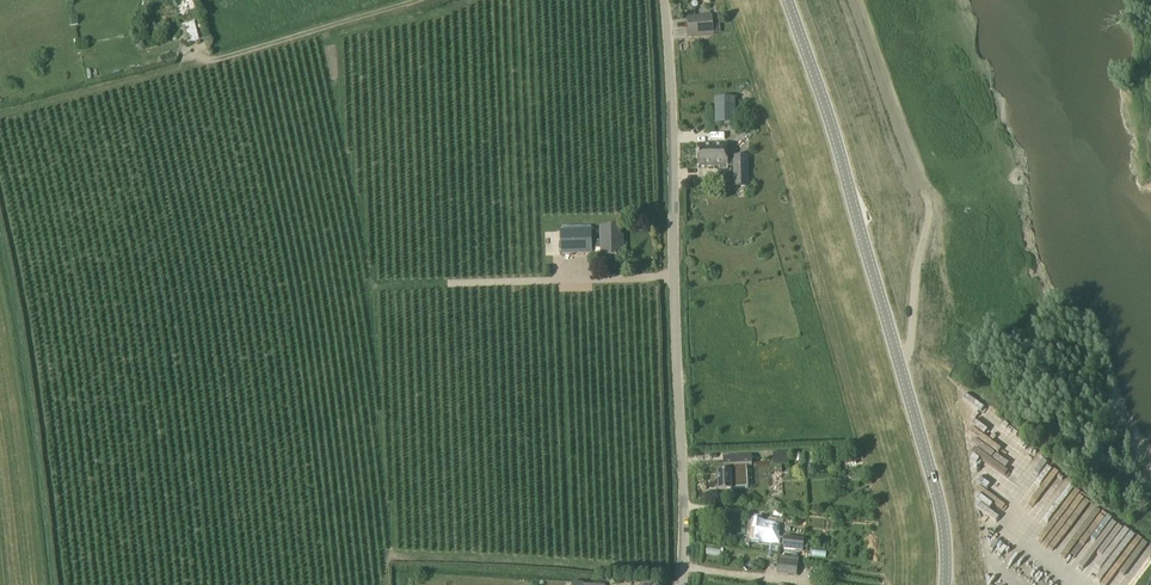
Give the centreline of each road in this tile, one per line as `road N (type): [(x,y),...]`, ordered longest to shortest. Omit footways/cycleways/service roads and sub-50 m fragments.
road 1 (tertiary): [(945,584),(937,504),(853,205),(783,0)]
road 2 (unclassified): [(675,584),(681,537),(663,0)]

